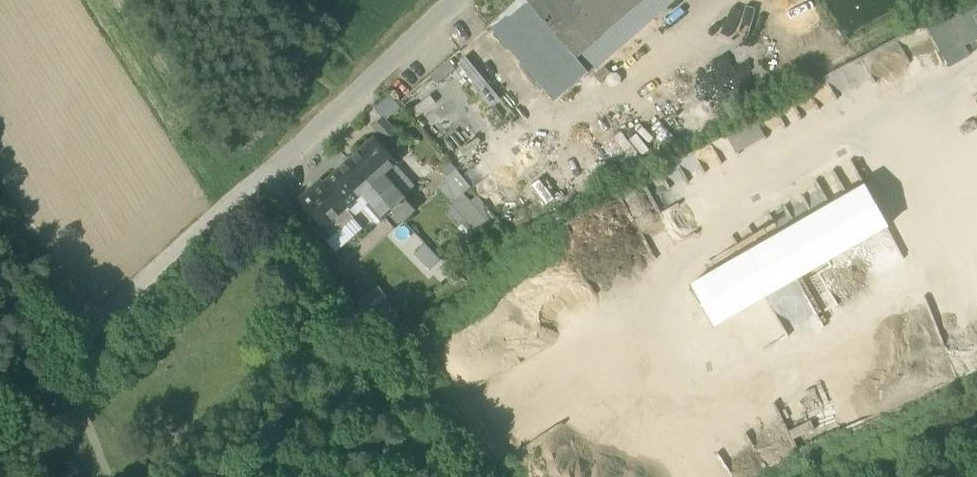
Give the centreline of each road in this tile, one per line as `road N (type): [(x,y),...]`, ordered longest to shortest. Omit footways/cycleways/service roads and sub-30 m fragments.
road 1 (track): [(278,165),(0,427)]
road 2 (track): [(278,165),(444,476)]
road 3 (residential): [(457,0),(278,165)]
road 4 (track): [(103,324),(0,179)]

